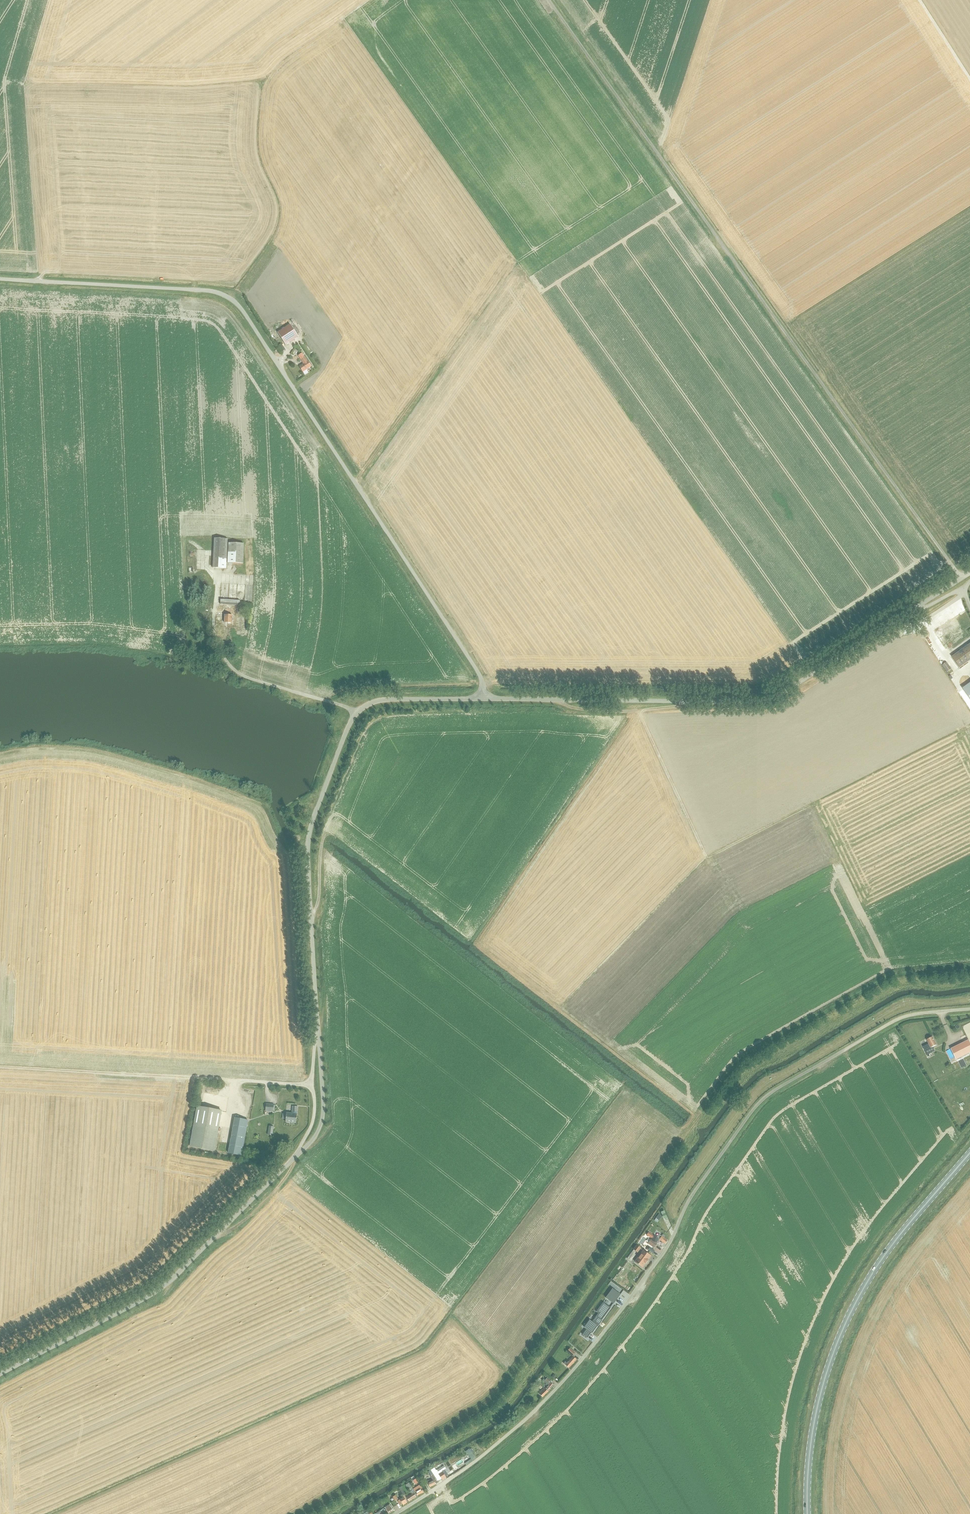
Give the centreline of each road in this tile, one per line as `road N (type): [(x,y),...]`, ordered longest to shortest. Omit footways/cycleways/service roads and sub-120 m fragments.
road 1 (unclassified): [(0,1374),(152,1299),(315,1135),(323,1108),(308,848),(317,807),(362,709),(389,699),(482,698)]
road 2 (unclassified): [(398,1513),(492,1449),(590,1352),(760,1102),(899,1019),(969,1009)]
road 3 (track): [(548,0),(962,578)]
road 4 (unclassified): [(482,698),(480,675),(233,300),(205,290),(0,279)]
road 5 (unclassified): [(482,698),(770,698),(969,573)]
road 6 (secondary): [(807,1513),(812,1439),(831,1355),(883,1255),(969,1152)]

